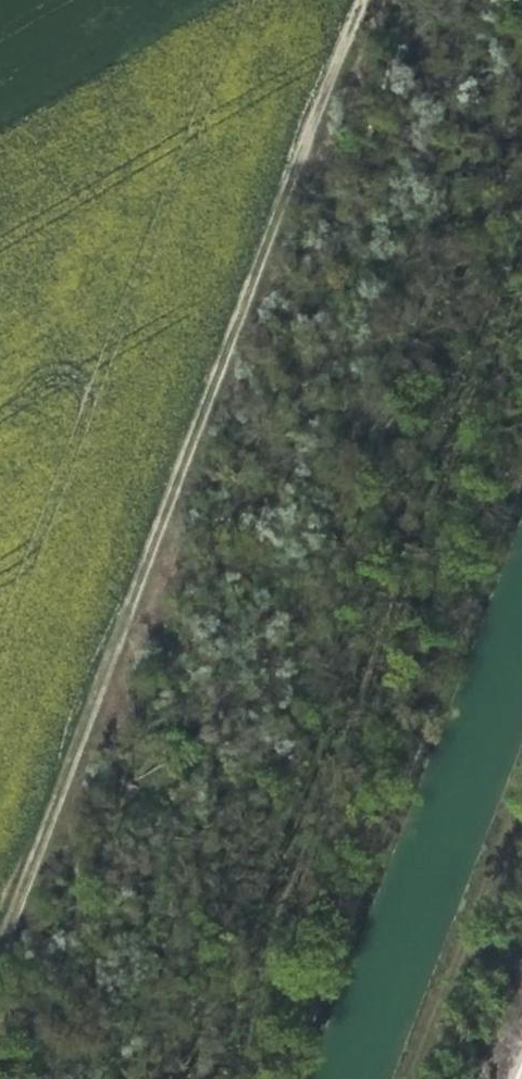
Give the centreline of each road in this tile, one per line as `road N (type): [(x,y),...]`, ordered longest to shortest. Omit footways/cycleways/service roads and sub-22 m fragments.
road 1 (track): [(0,938),(353,0)]
road 2 (track): [(521,466),(289,1078)]

